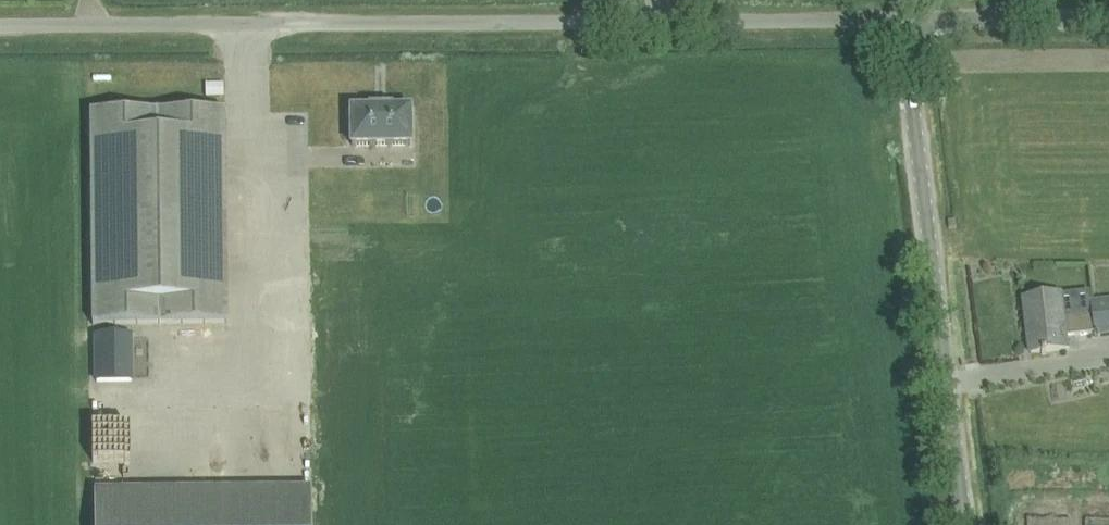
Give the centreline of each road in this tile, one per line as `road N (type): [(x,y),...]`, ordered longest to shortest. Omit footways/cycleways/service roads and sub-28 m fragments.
road 1 (unclassified): [(0,49),(922,34)]
road 2 (unclassified): [(981,524),(922,34)]
road 3 (unclassified): [(922,34),(1108,35)]

